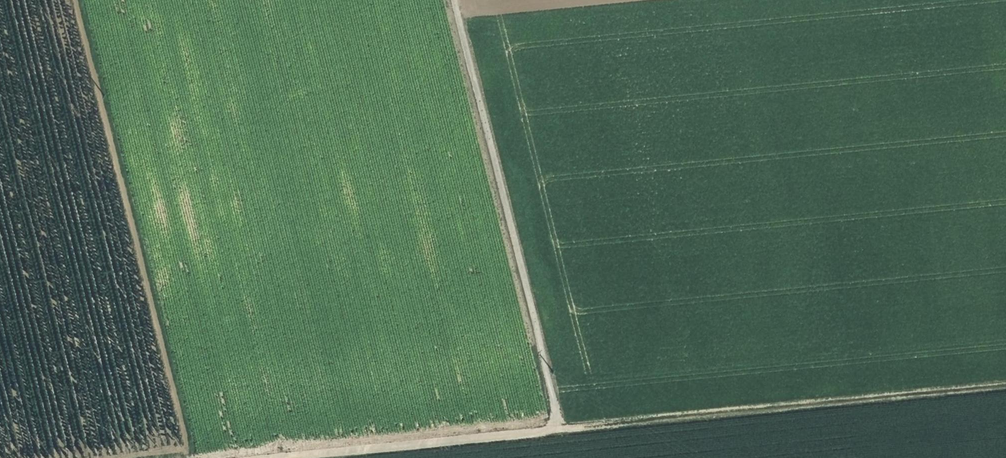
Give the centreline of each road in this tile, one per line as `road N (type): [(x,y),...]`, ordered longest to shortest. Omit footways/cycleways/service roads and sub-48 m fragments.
road 1 (track): [(277,457),(1005,379)]
road 2 (track): [(555,426),(459,0)]

